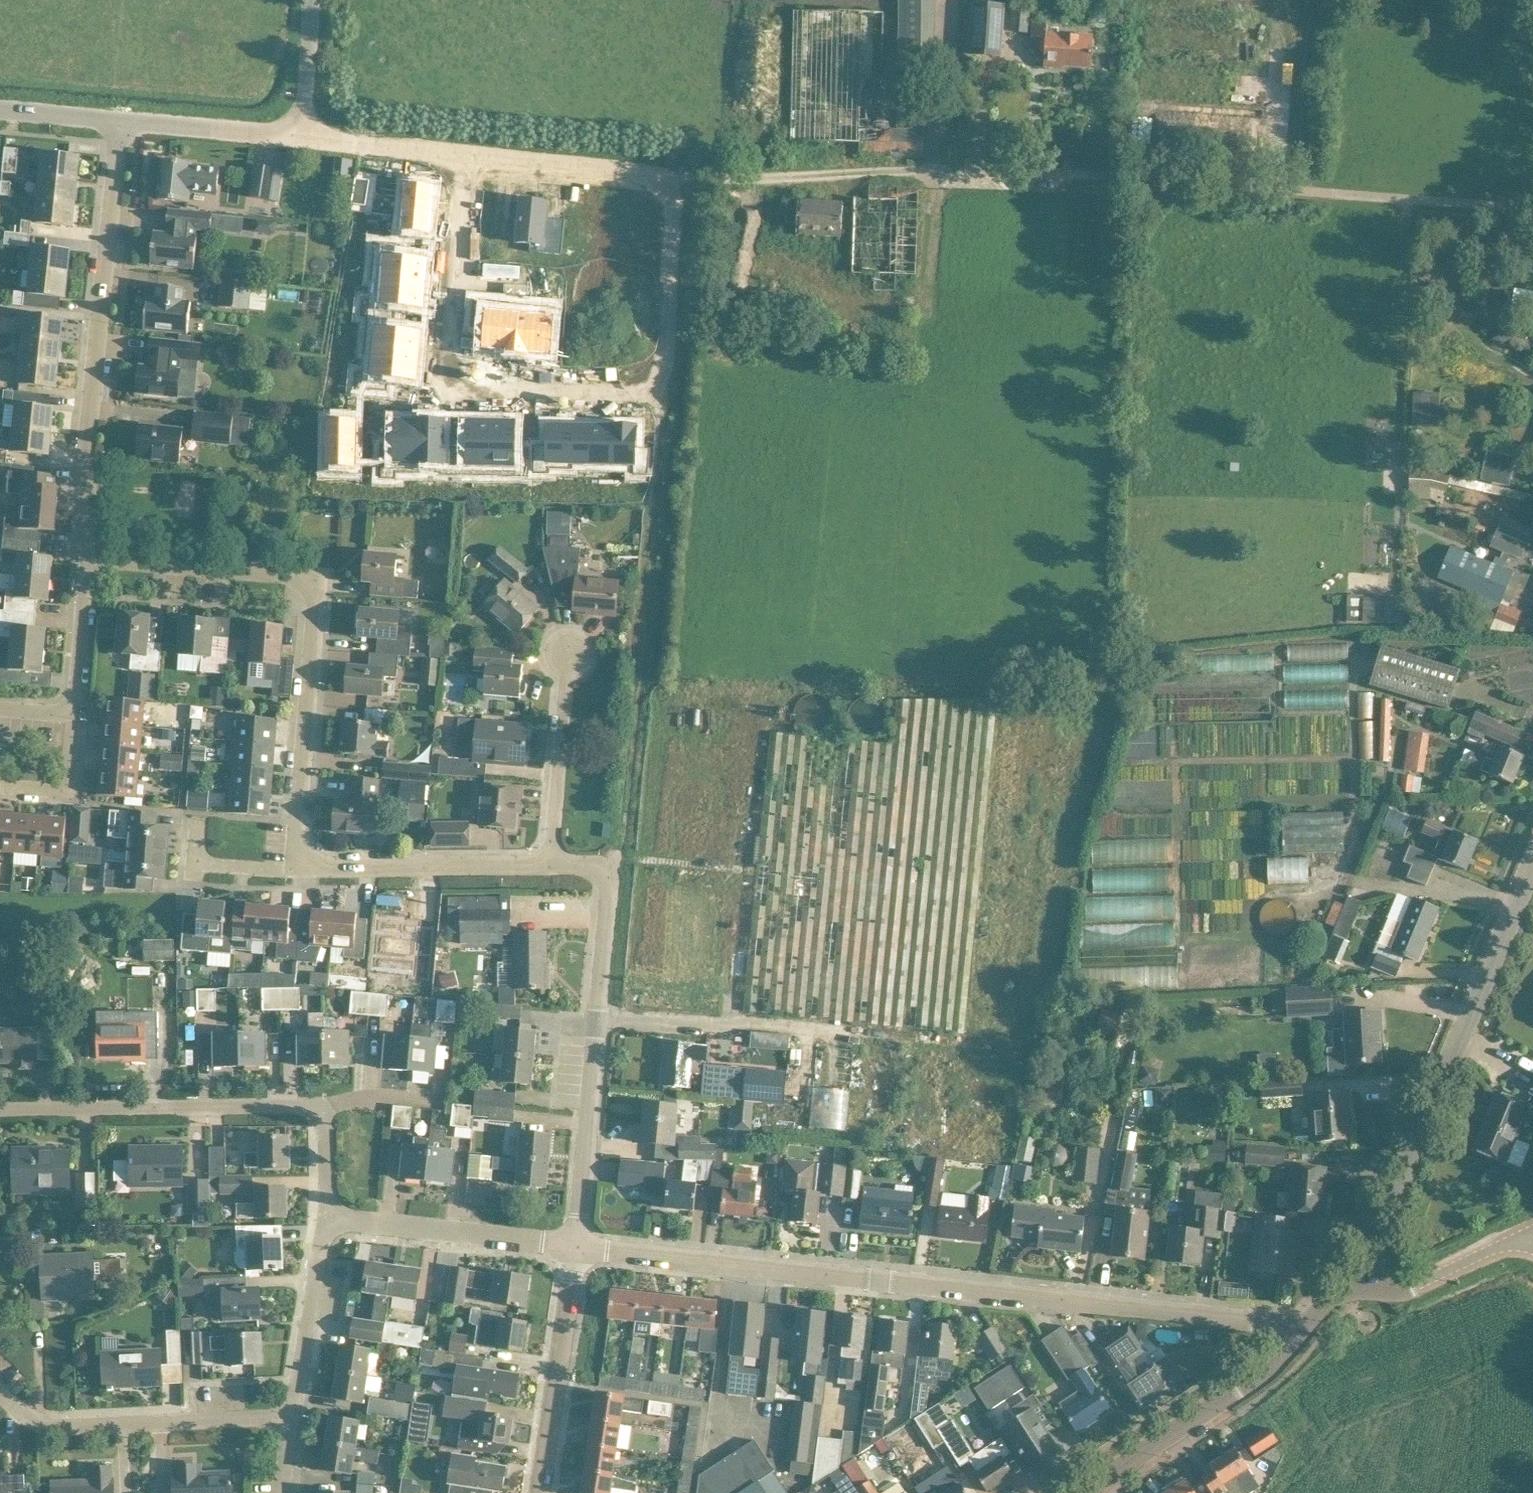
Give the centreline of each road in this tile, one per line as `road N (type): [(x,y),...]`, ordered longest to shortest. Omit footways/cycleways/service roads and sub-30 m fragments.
road 1 (unclassified): [(786,185),(927,172),(1117,175),(1532,215)]
road 2 (residential): [(1305,1332),(578,1246)]
road 3 (residential): [(300,869),(318,579),(88,566)]
road 4 (unclassified): [(786,185),(303,139)]
road 5 (tertiary): [(1359,1277),(1532,865)]
road 6 (residential): [(88,566),(118,125)]
road 7 (residential): [(331,1220),(327,1120),(312,1104),(0,1110)]
road 8 (residential): [(578,1246),(610,889),(596,868),(551,860)]
road 9 (track): [(596,868),(621,846),(656,556)]
road 10 (residential): [(0,1391),(23,1414),(69,1423),(291,1418)]
road 11 (tertiary): [(1082,1492),(1269,1371),(1305,1332)]
road 12 (residential): [(300,869),(551,860)]
road 13 (residential): [(540,1492),(578,1246)]
road 14 (residential): [(578,1246),(331,1220)]
road 15 (residential): [(551,860),(570,652)]
road 16 (residential): [(291,1418),(331,1220)]
road 17 (tertiary): [(1359,1277),(1388,1294),(1419,1291),(1532,1235)]
road 18 (residential): [(81,716),(75,793),(0,786)]
road 19 (residential): [(81,716),(88,566)]
road 20 (residential): [(197,820),(194,863),(300,869)]
road 21 (unclassified): [(303,139),(313,0)]
road 22 (residential): [(247,135),(118,125)]

